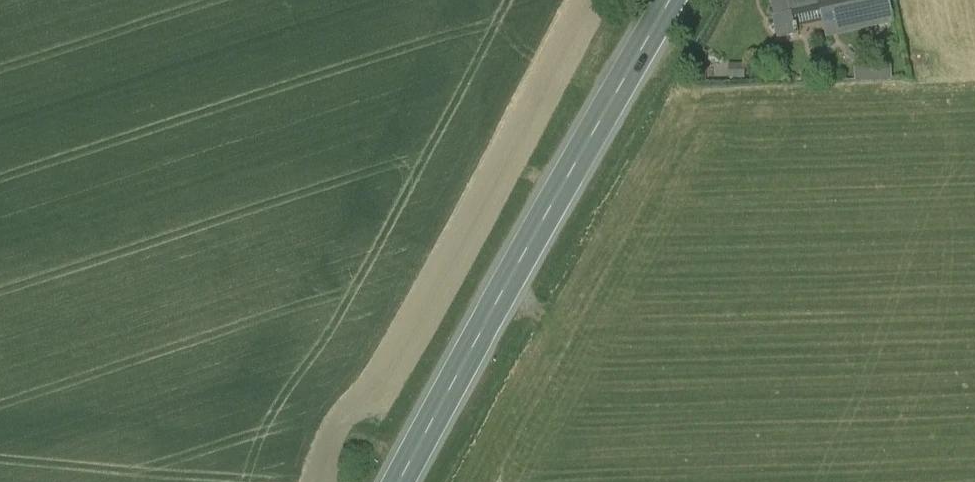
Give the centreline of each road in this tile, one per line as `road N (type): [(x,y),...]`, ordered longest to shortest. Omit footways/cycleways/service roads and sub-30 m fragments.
road 1 (secondary): [(672,0),(400,481)]

